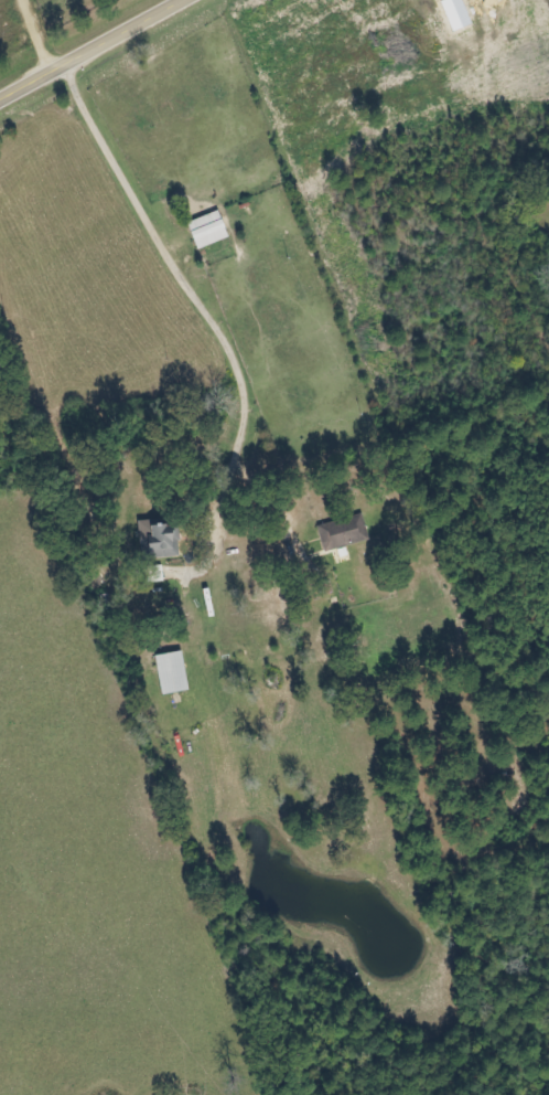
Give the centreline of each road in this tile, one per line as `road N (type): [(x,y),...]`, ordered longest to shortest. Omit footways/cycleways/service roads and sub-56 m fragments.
road 1 (tertiary): [(0,98),(180,0)]

